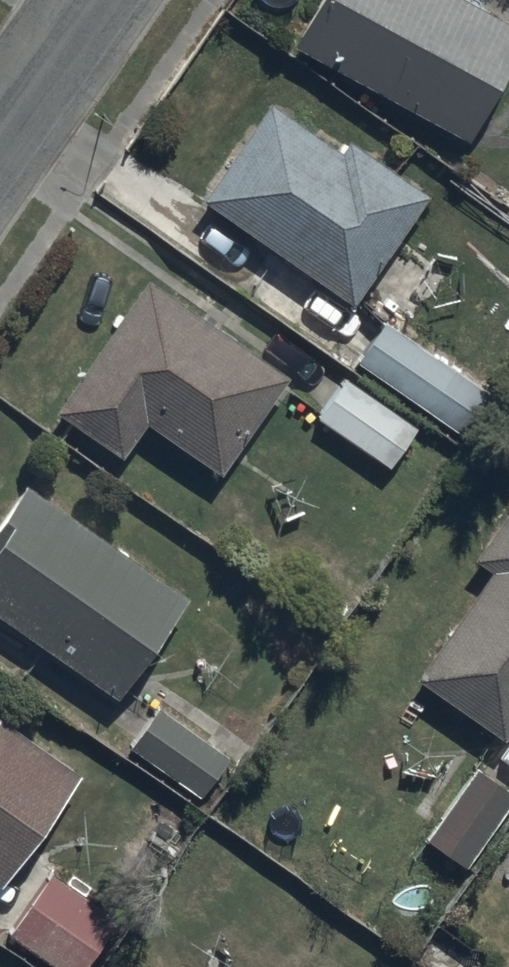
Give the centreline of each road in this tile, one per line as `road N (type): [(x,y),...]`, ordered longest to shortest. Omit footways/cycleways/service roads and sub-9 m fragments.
road 1 (residential): [(97,0),(0,136)]

